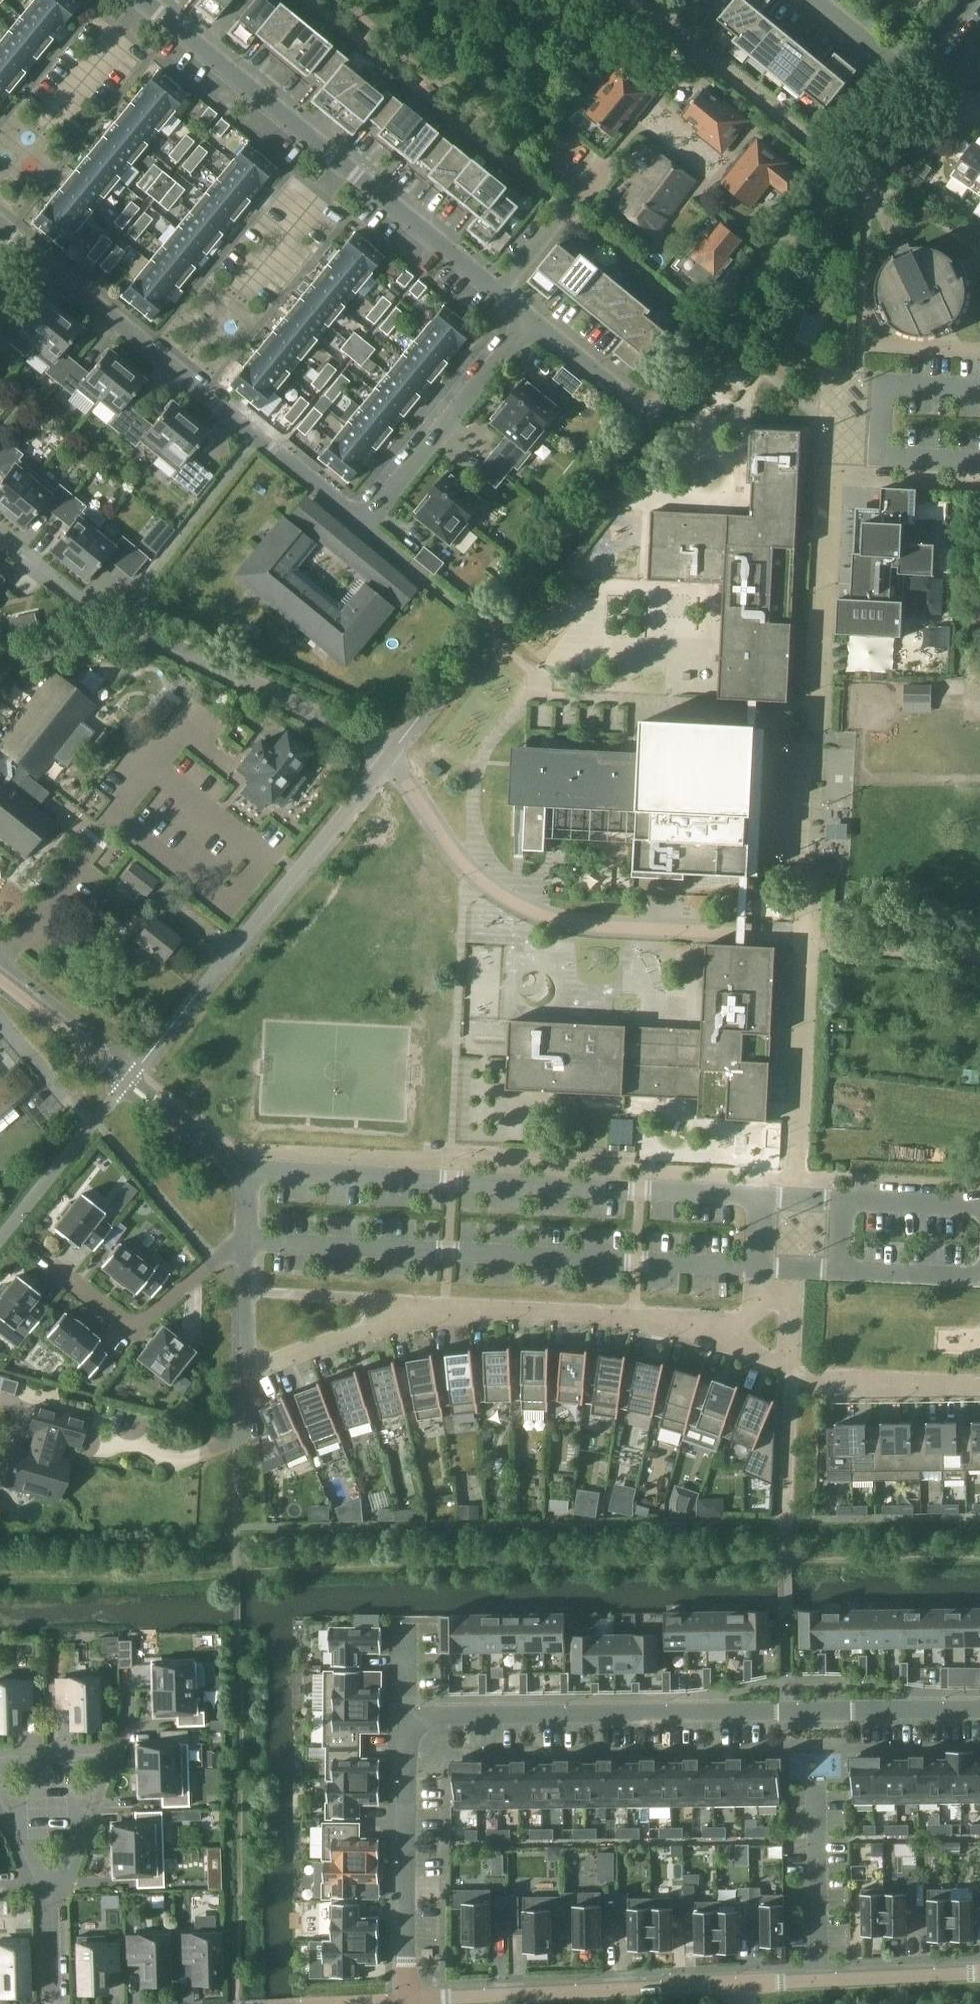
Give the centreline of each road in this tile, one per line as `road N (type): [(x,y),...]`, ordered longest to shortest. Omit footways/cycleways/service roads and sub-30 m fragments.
road 1 (residential): [(409,2000),(413,1719),(979,1710)]
road 2 (residential): [(189,374),(359,520),(533,320)]
road 3 (residential): [(409,2000),(738,1984)]
road 4 (residential): [(52,1916),(113,1754),(111,1748),(0,1751)]
road 5 (residential): [(393,752),(179,647),(133,634)]
road 6 (residential): [(446,1305),(635,1316),(724,1333)]
road 7 (residential): [(361,178),(189,374)]
road 8 (residential): [(162,14),(361,178)]
road 9 (residential): [(979,393),(889,389),(884,460),(979,463)]
road 10 (residential): [(0,220),(189,374)]
road 11 (residential): [(162,14),(0,196)]
road 12 (residential): [(59,1270),(128,1324),(243,1241)]
road 13 (residential): [(974,0),(910,78),(815,0)]
road 14 (residential): [(126,1081),(246,1173),(243,1241)]
road 15 (residential): [(241,1371),(446,1305)]
road 16 (residential): [(242,1290),(446,1305)]
road 17 (residential): [(0,1238),(126,1081)]
road 18 (residential): [(816,1981),(815,1781)]
road 19 (residential): [(979,1387),(792,1374)]
road 20 (residential): [(361,178),(501,293)]
road 21 (residential): [(0,975),(126,1081)]
road 22 (residential): [(816,1981),(979,1975)]
road 23 (residential): [(533,320),(650,416)]
road 24 (residential): [(792,1374),(787,1522)]
road 25 (residential): [(0,1808),(52,1916)]

